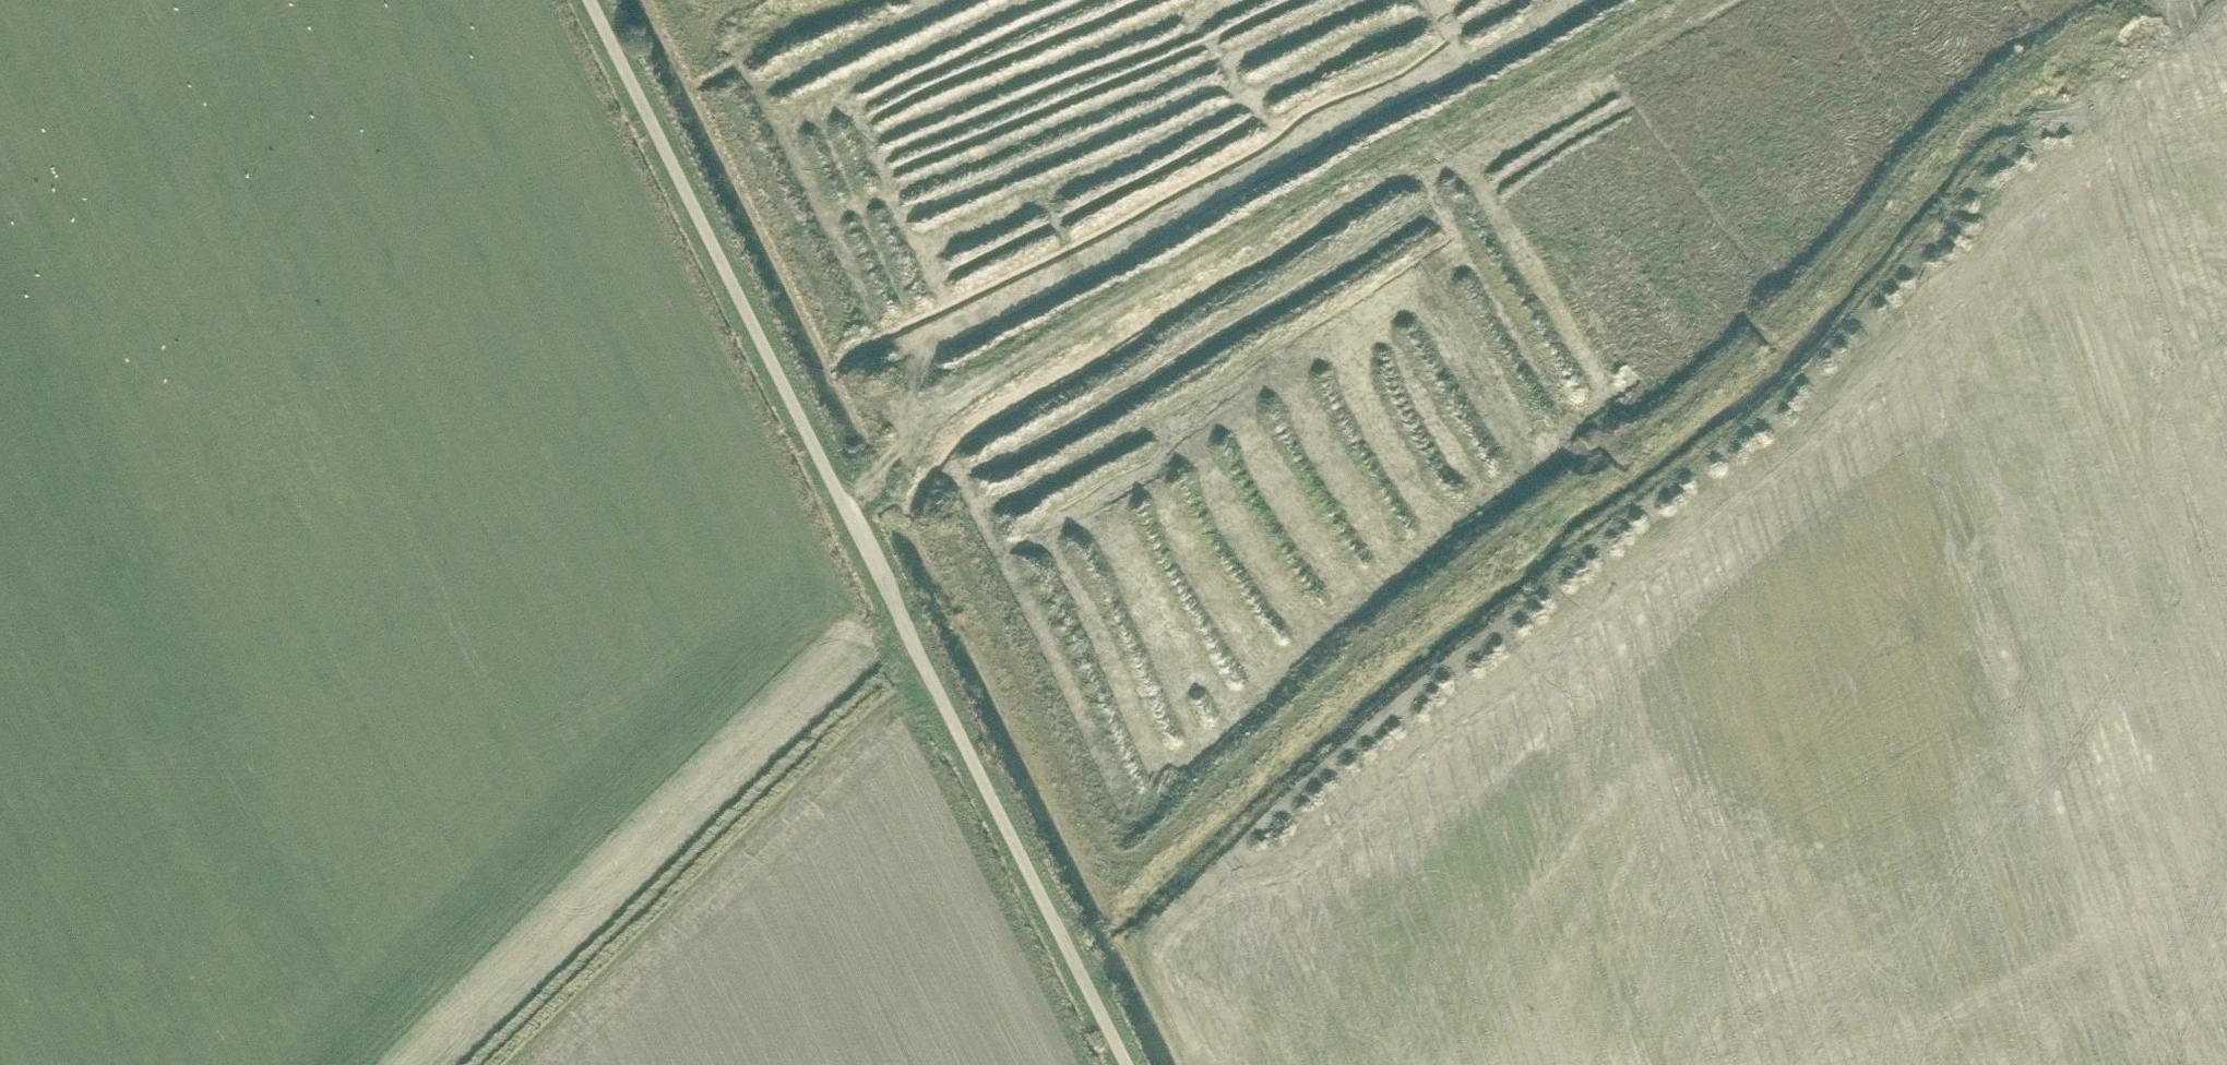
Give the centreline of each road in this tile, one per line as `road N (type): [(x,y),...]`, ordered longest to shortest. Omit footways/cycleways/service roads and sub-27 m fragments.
road 1 (unclassified): [(1129,1064),(591,0)]

